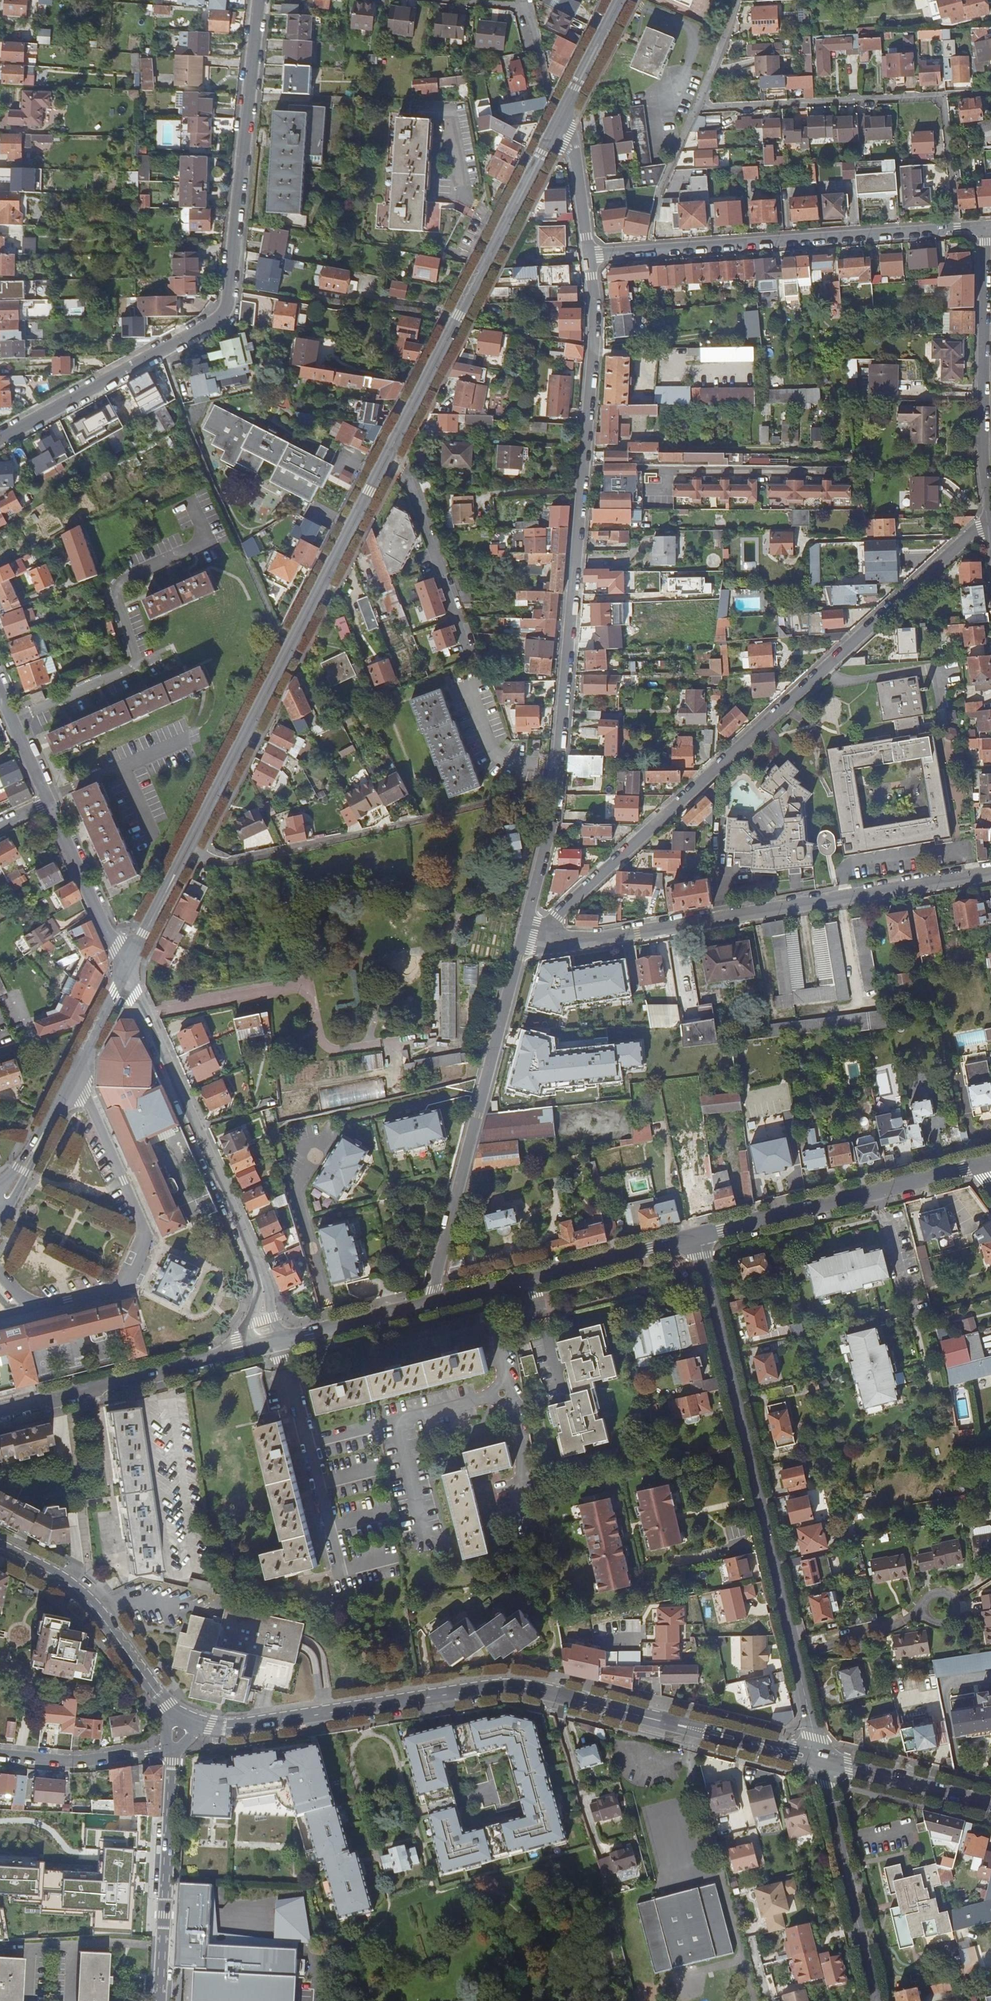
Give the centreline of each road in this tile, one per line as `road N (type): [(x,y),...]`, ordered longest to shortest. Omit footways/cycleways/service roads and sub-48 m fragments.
road 1 (tertiary): [(123,970),(554,130)]
road 2 (residential): [(524,933),(554,814),(596,347),(589,255)]
road 3 (secondary): [(197,1724),(235,1727),(516,1687),(821,1759)]
road 4 (residential): [(990,519),(557,916),(524,933)]
road 5 (residential): [(0,438),(222,314),(258,0)]
road 6 (residential): [(698,1236),(821,1759)]
road 7 (residential): [(990,873),(566,942),(532,941),(524,933)]
road 8 (residential): [(589,255),(985,226)]
road 9 (residential): [(431,1302),(524,933)]
road 10 (tertiary): [(123,970),(258,1270)]
road 11 (residential): [(985,226),(990,519)]
road 12 (tertiary): [(979,1166),(698,1236)]
road 13 (tertiary): [(698,1236),(431,1302)]
road 14 (tertiary): [(1,1206),(123,970)]
road 15 (tertiary): [(250,1346),(0,1412)]
road 16 (residential): [(173,1753),(159,2000)]
road 17 (residential): [(821,1759),(876,2000)]
road 18 (secondary): [(0,1548),(87,1600),(174,1713)]
road 19 (residential): [(49,803),(123,970)]
road 20 (secondary): [(821,1759),(990,1803)]
road 21 (residential): [(0,1752),(70,1760),(173,1753)]
road 22 (tertiary): [(431,1302),(284,1338)]
road 23 (tertiary): [(554,130),(620,0)]
road 24 (residential): [(554,130),(574,149),(589,255)]
road 25 (residential): [(0,693),(49,803)]

